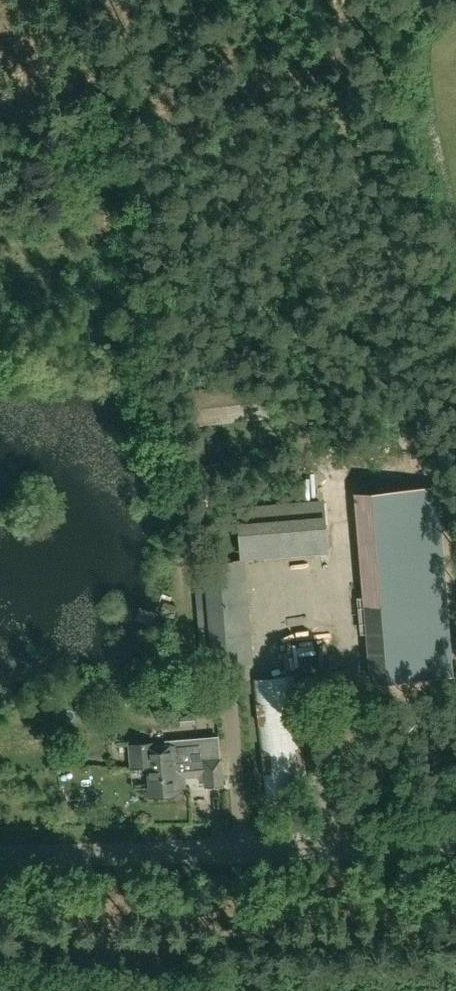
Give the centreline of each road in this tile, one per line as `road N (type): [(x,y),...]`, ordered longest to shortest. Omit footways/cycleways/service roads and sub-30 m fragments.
road 1 (unclassified): [(0,855),(455,846)]
road 2 (track): [(455,924),(0,928)]

